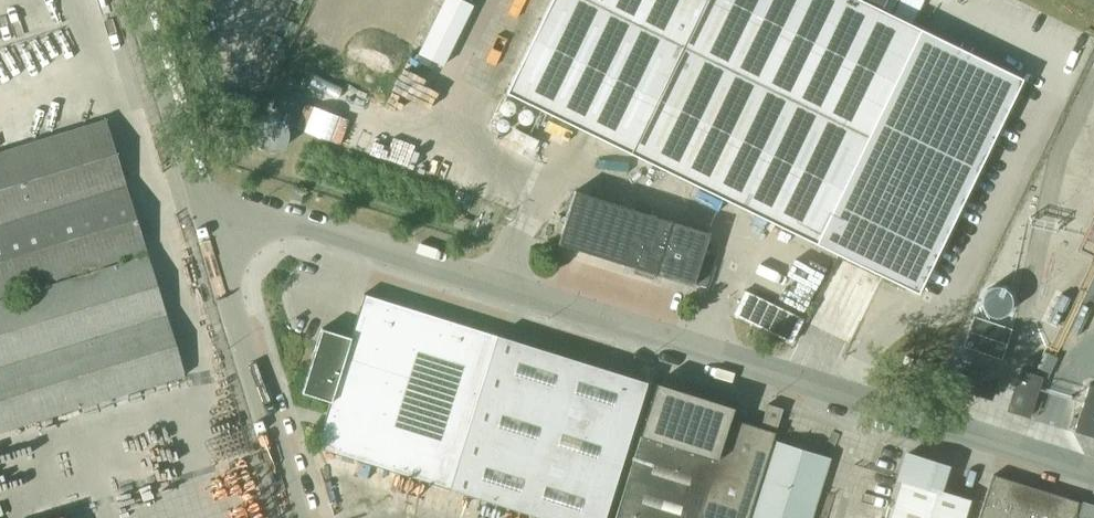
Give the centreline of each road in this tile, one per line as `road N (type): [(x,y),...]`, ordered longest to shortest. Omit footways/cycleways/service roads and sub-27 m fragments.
road 1 (unclassified): [(1093,464),(296,213),(243,209),(202,225)]
road 2 (unclassified): [(297,517),(202,225)]
road 3 (unclassified): [(202,225),(132,0)]

